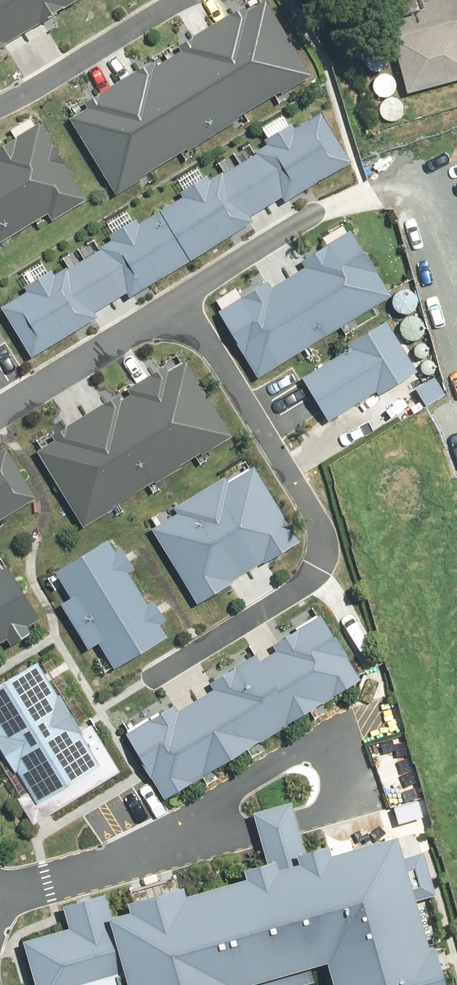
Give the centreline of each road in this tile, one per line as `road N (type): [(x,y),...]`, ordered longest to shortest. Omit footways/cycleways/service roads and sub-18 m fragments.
road 1 (residential): [(151,676),(327,575),(330,555),(177,297)]
road 2 (residential): [(0,898),(197,819),(348,721),(393,716)]
road 3 (residential): [(0,408),(177,297)]
road 4 (residential): [(0,97),(175,0)]
road 5 (residential): [(177,297),(337,196)]

